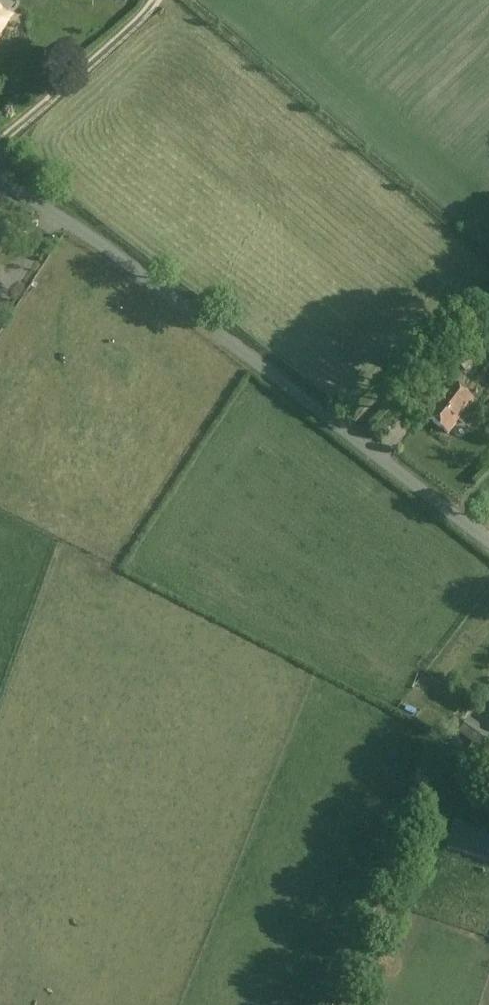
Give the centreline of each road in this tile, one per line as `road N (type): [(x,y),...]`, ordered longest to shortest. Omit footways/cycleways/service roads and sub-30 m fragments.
road 1 (unclassified): [(488,541),(122,260),(0,181)]

